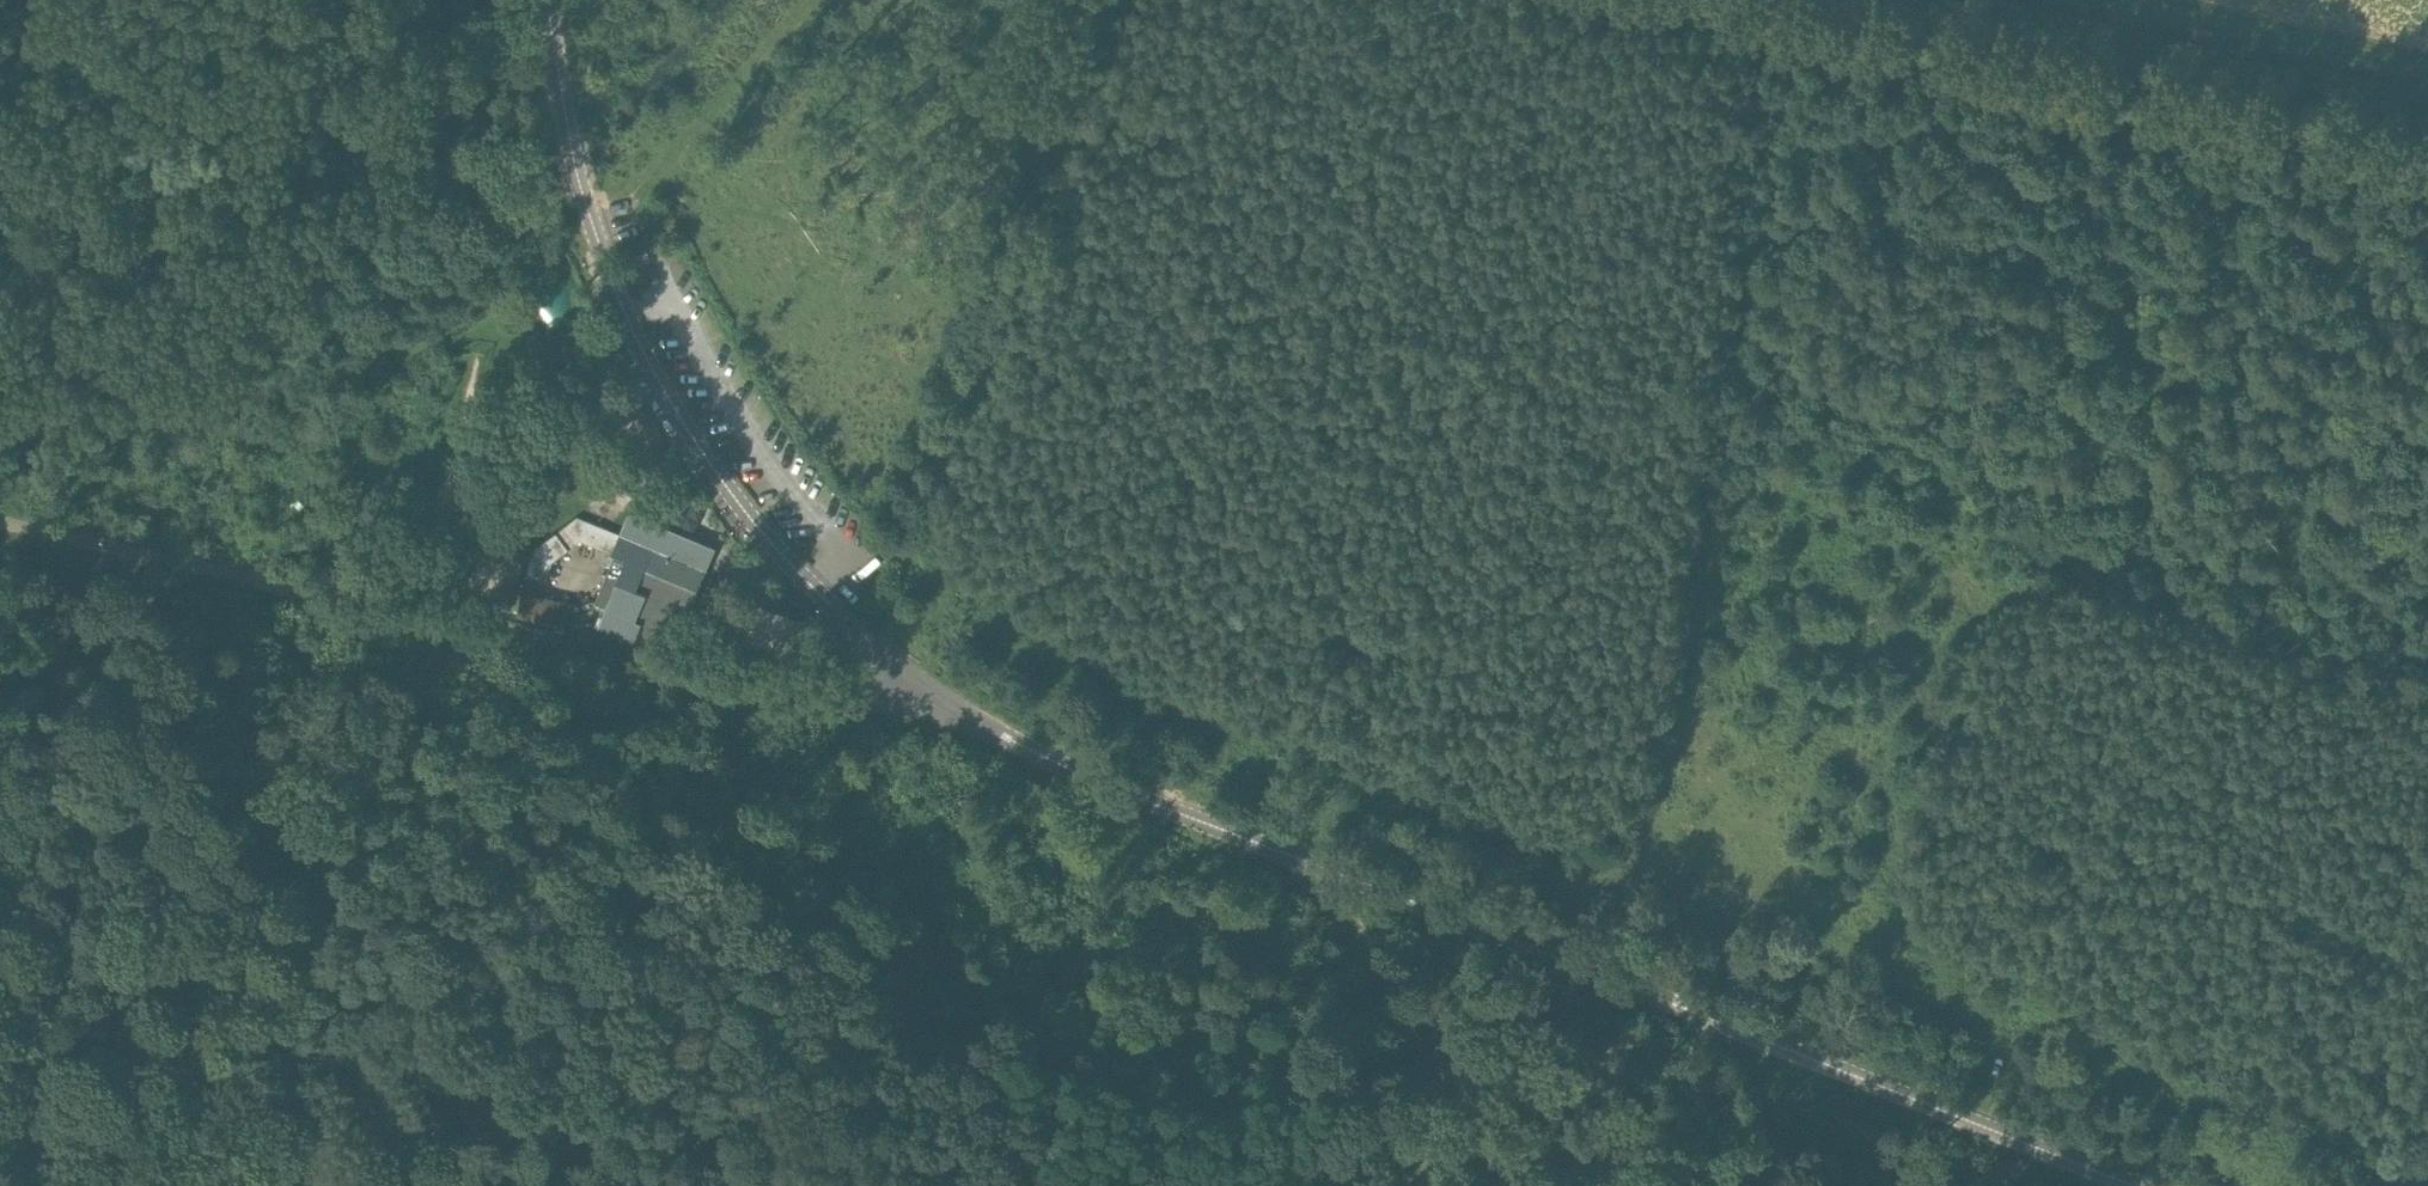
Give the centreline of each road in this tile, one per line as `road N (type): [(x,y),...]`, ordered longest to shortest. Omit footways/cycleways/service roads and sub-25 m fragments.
road 1 (unclassified): [(2138,1185),(1216,828),(1036,752),(930,688)]
road 2 (unclassified): [(930,688),(836,700),(779,694),(0,522)]
road 3 (unclassified): [(930,688),(865,638),(775,549),(666,391),(584,198),(546,0)]
road 4 (track): [(1713,0),(2427,167)]
road 5 (track): [(594,226),(619,216),(812,0)]

